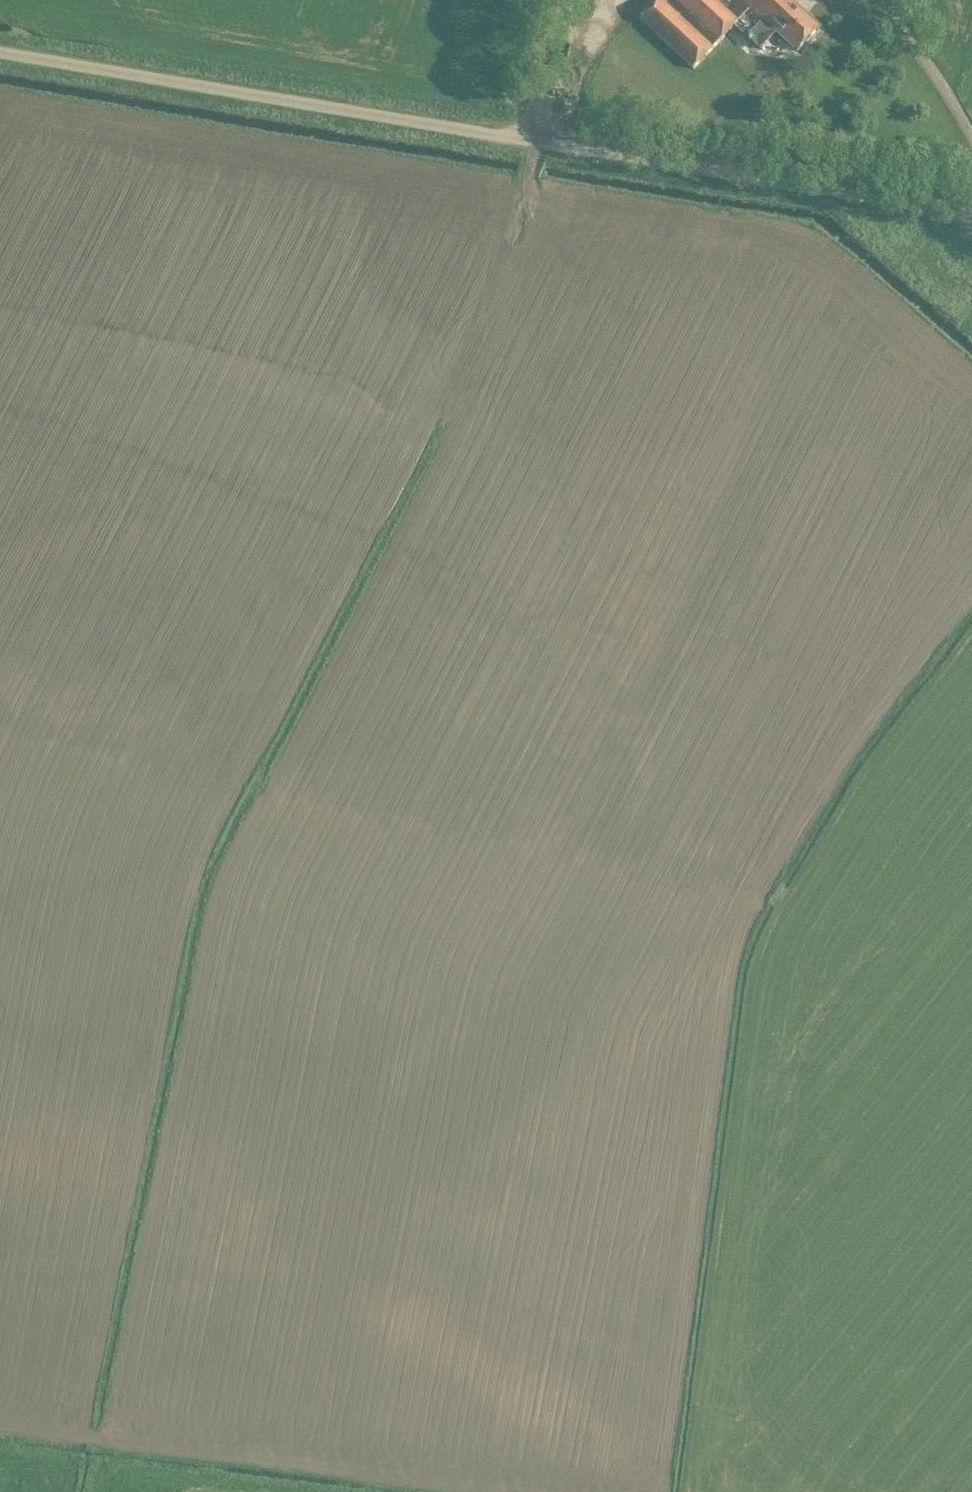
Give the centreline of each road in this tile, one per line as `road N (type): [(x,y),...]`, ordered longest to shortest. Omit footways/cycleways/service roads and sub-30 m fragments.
road 1 (unclassified): [(971,210),(0,46)]

